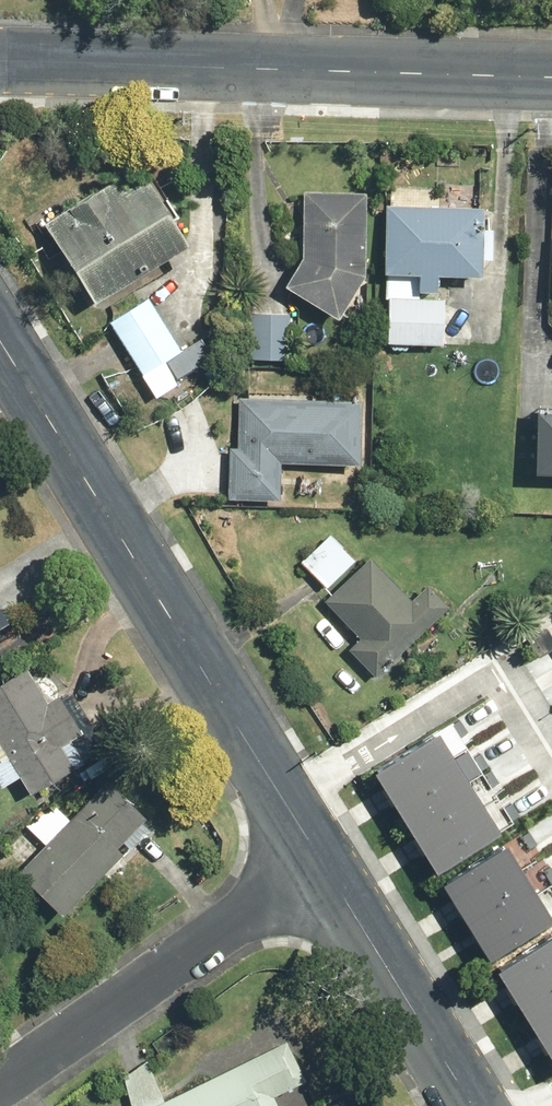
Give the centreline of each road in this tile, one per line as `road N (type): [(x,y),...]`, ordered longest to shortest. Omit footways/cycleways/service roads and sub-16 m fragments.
road 1 (secondary): [(0,62),(551,77)]
road 2 (tertiary): [(0,340),(283,796)]
road 3 (residential): [(0,1086),(325,865)]
road 4 (residential): [(283,796),(485,672),(510,685),(551,754)]
road 5 (tertiary): [(325,865),(470,1105)]

